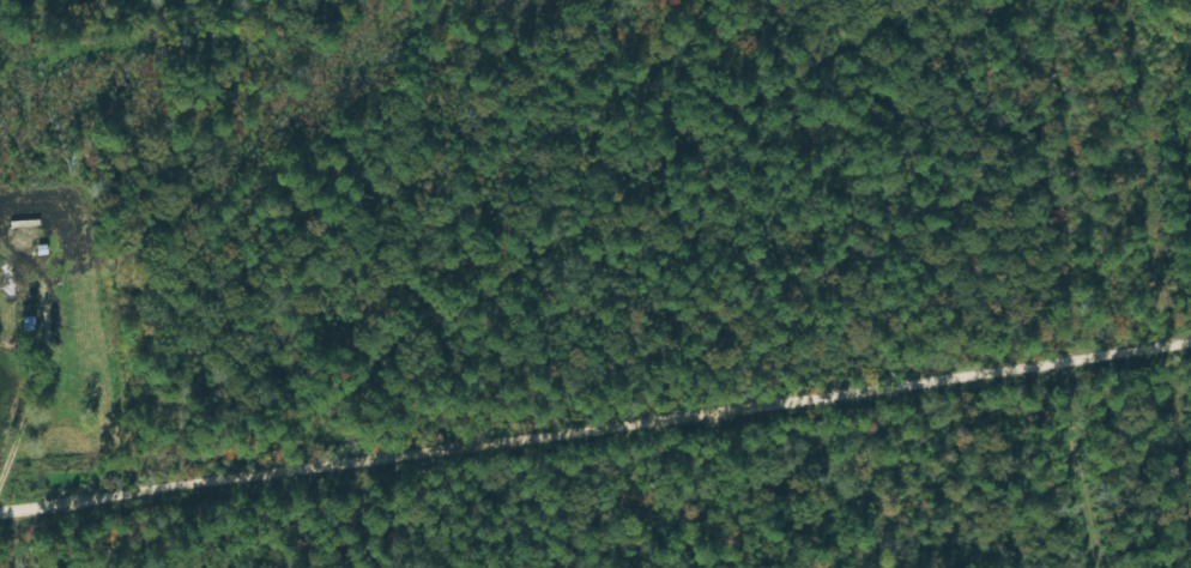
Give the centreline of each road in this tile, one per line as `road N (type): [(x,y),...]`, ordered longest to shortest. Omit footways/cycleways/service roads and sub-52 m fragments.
road 1 (residential): [(0,484),(1058,352),(1123,328),(1190,318)]
road 2 (track): [(1069,0),(1064,157),(1123,328)]
road 3 (track): [(122,234),(86,470)]
road 4 (residential): [(1058,352),(1081,567)]

